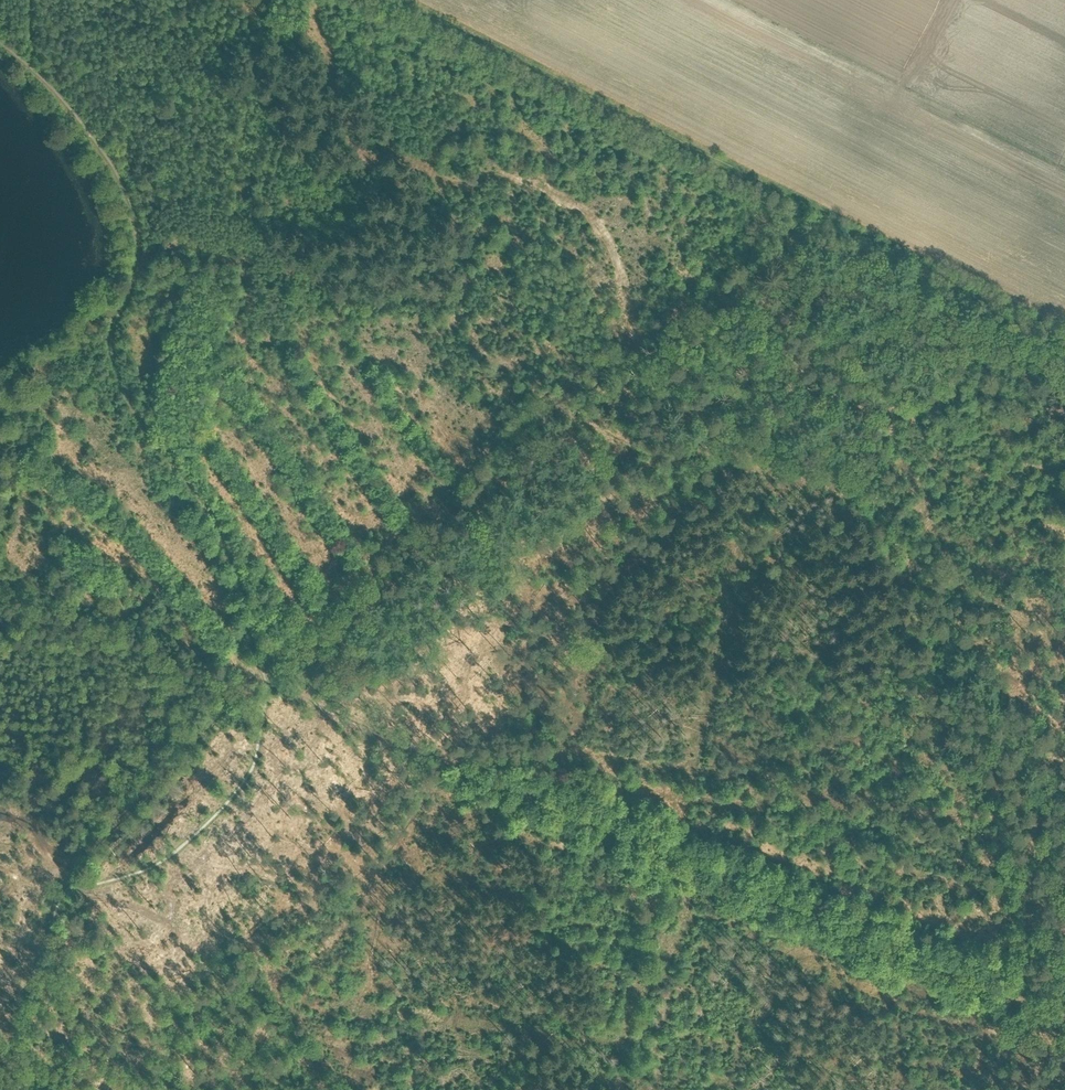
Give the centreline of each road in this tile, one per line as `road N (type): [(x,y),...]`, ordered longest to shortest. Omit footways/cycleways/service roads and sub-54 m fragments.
road 1 (track): [(1064,1019),(267,673)]
road 2 (track): [(389,0),(810,208)]
road 3 (track): [(810,208),(1064,337)]
road 4 (track): [(259,670),(105,611),(0,585)]
road 5 (track): [(621,358),(771,261),(810,208)]

